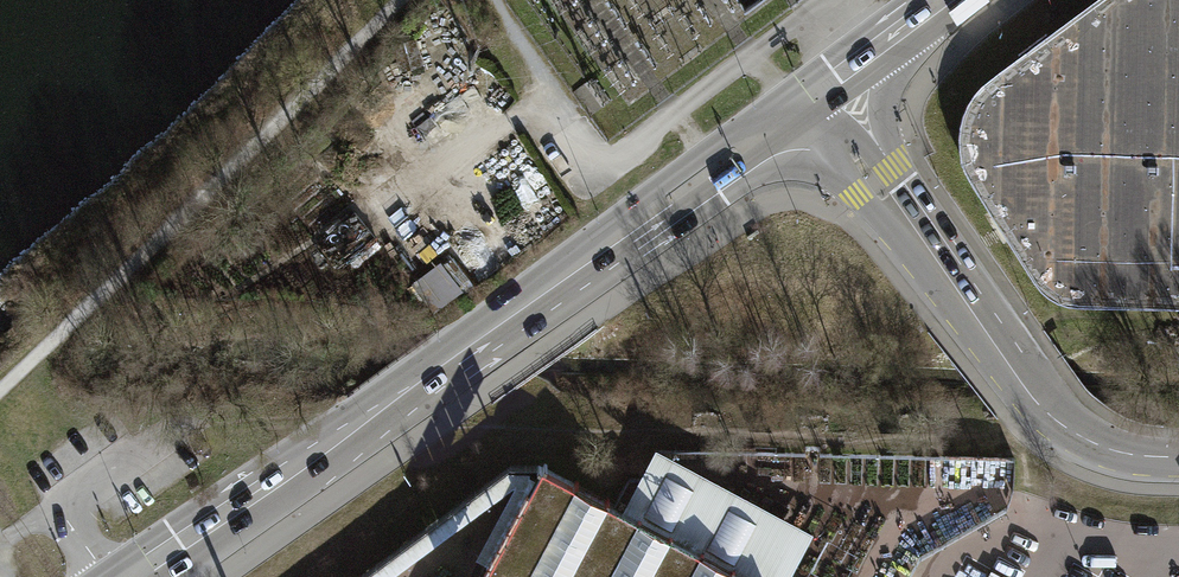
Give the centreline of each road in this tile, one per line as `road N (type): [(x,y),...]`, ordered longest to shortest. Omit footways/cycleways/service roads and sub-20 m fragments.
road 1 (primary): [(813,96),(496,332),(143,576)]
road 2 (track): [(0,385),(399,0)]
road 3 (unclassified): [(813,96),(1047,415),(1103,447),(1178,457)]
road 4 (primary): [(939,0),(813,96)]

